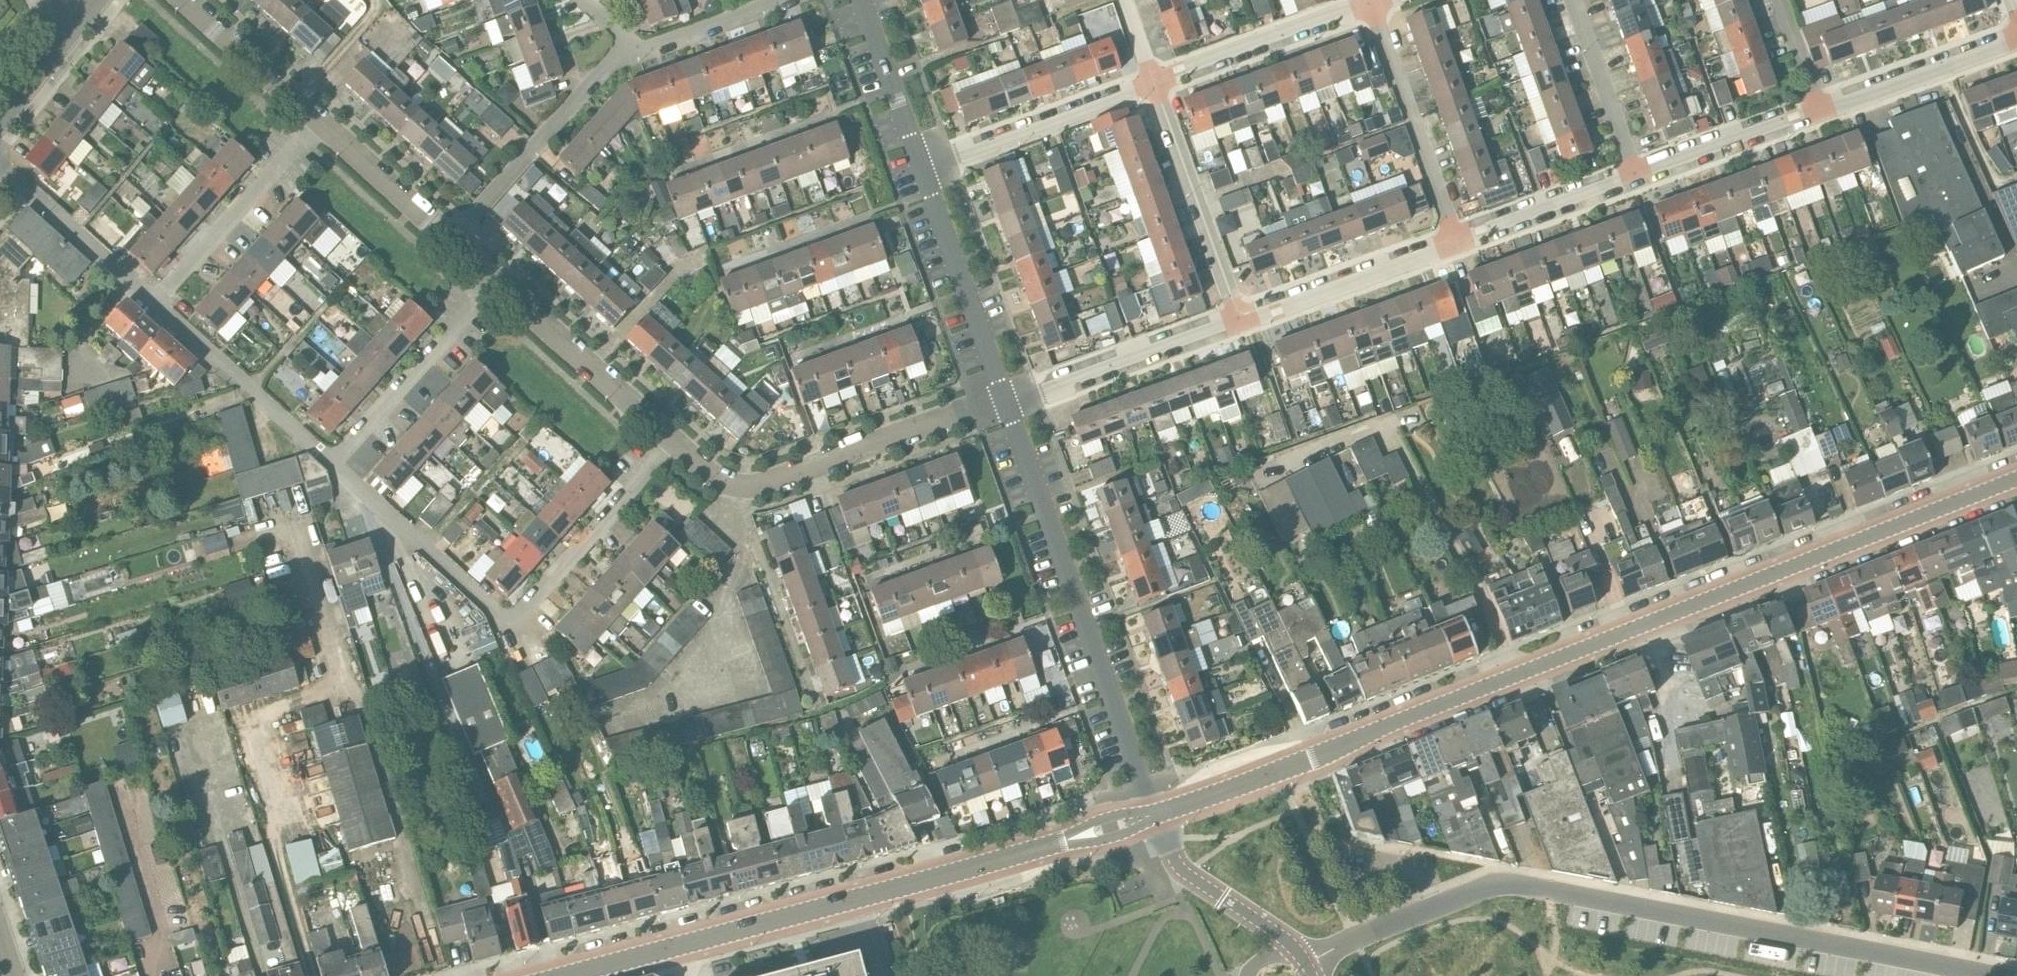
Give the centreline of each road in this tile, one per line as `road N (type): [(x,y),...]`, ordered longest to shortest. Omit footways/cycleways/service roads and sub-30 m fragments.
road 1 (tertiary): [(1157,811),(1325,753),(2016,479)]
road 2 (residential): [(1305,959),(1472,889),(1518,884),(2013,975)]
road 3 (tertiary): [(673,947),(1157,811)]
road 4 (residential): [(1157,811),(1005,397)]
road 5 (residential): [(677,446),(724,479),(758,484),(1005,397)]
road 6 (residential): [(449,238),(601,72),(630,52)]
road 7 (residential): [(921,168),(1157,83)]
road 8 (residential): [(501,615),(525,612),(677,446)]
road 9 (residential): [(1005,397),(1240,314)]
road 10 (residential): [(1454,240),(1371,5)]
road 11 (residential): [(494,280),(677,446)]
road 12 (residential): [(1240,314),(1157,83)]
road 13 (residential): [(155,308),(318,125)]
road 14 (residential): [(332,463),(494,280)]
road 15 (residential): [(1005,397),(921,168)]
road 16 (residential): [(332,463),(155,308)]
road 17 (residential): [(1157,83),(1371,5)]
road 18 (residential): [(501,615),(332,463)]
road 19 (residential): [(1240,314),(1454,240)]
road 20 (unclassified): [(1305,959),(1180,869),(1157,811)]
road 21 (residential): [(155,308),(0,166)]
road 22 (residential): [(1821,109),(2016,39)]
road 23 (residential): [(1636,177),(1821,109)]
road 24 (residential): [(1454,240),(1636,177)]
road 25 (residential): [(1636,177),(1572,0)]
road 26 (residential): [(181,0),(318,125)]
road 27 (residential): [(921,168),(863,0)]
road 28 (residential): [(318,125),(449,238)]
road 29 (residential): [(630,52),(787,0)]

